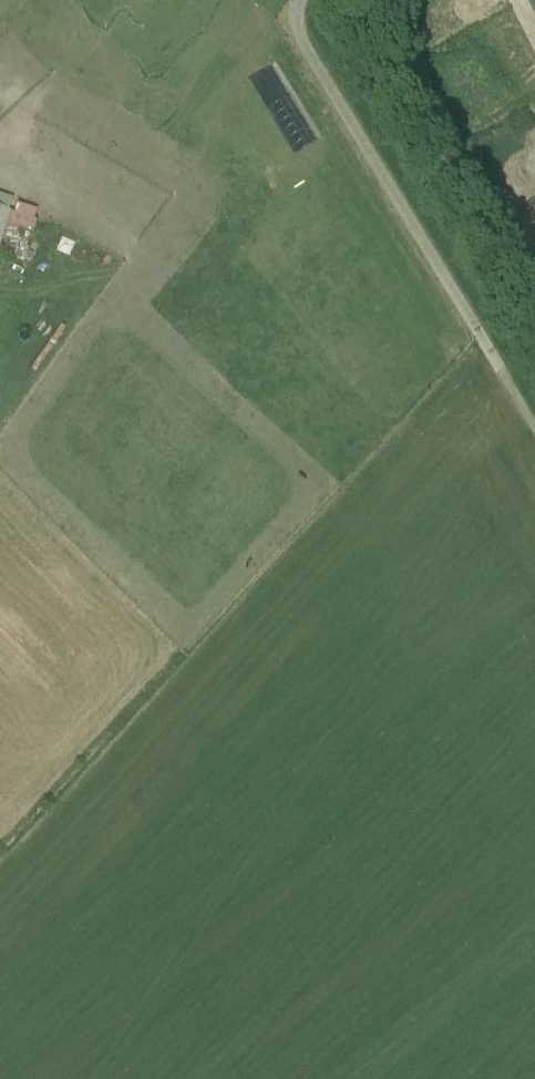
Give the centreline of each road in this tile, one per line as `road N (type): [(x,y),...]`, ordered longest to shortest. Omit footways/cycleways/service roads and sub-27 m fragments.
road 1 (track): [(440,274),(293,27),(297,0)]

